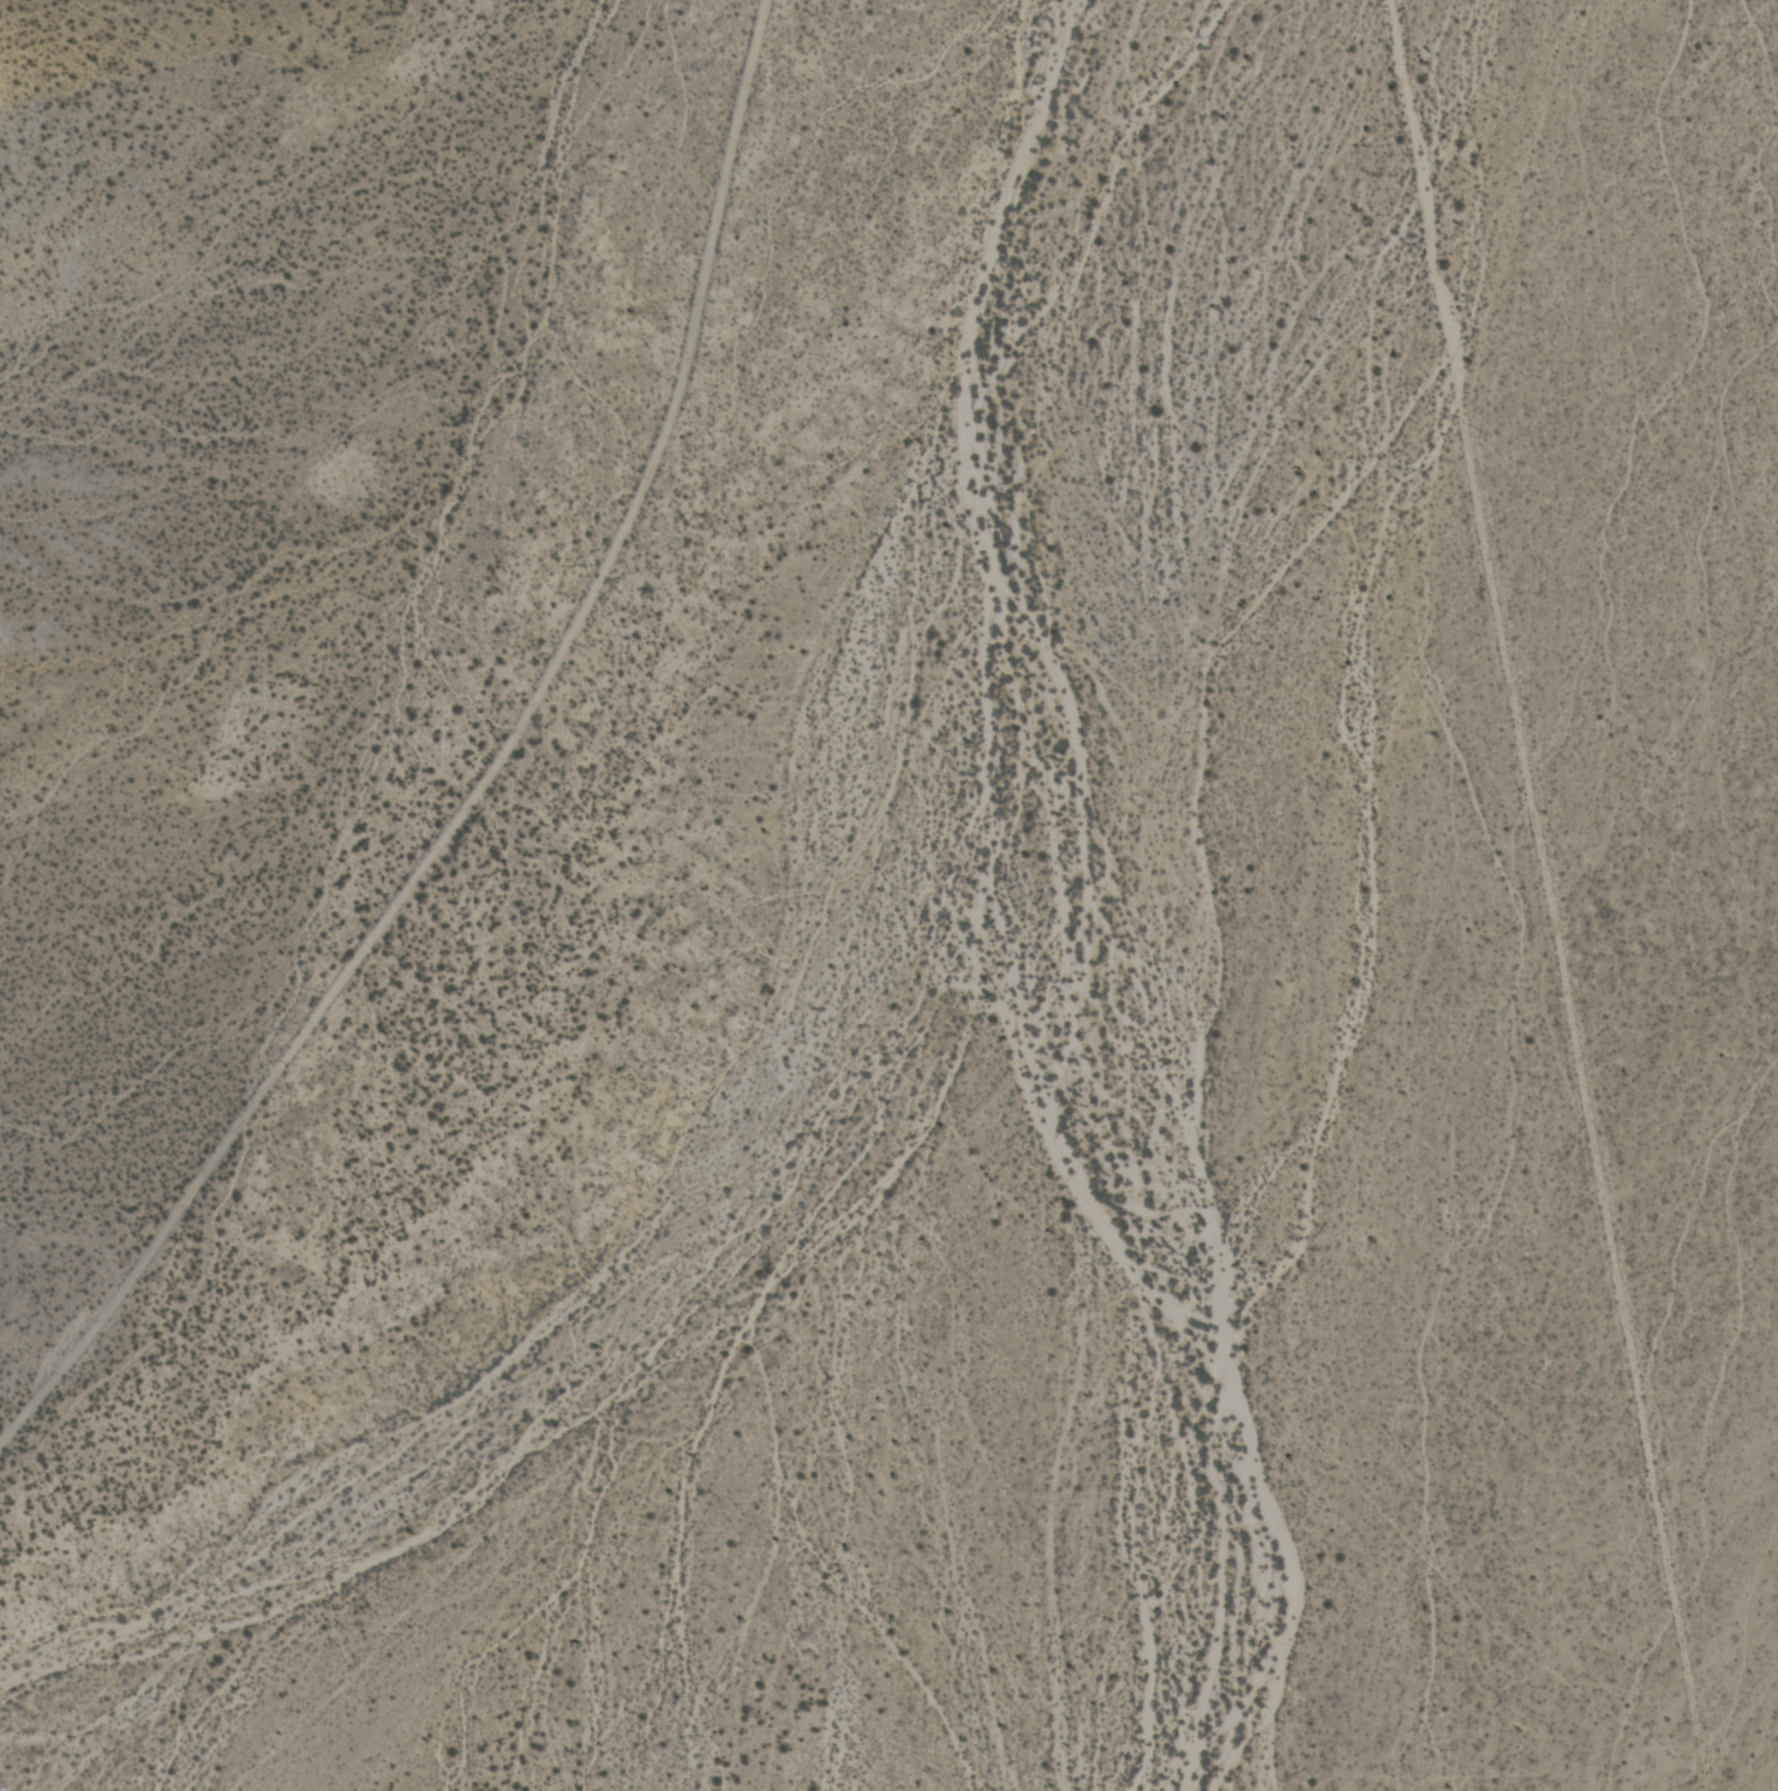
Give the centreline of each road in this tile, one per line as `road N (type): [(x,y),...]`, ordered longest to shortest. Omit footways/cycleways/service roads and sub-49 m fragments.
road 1 (track): [(0,1445),(89,1310),(305,1036),(501,755),(565,643),(654,448),(766,0)]

